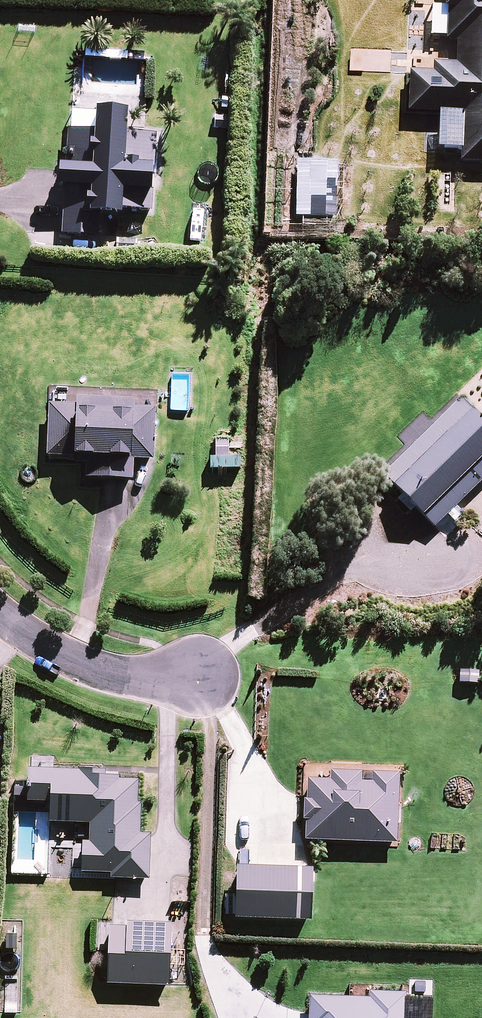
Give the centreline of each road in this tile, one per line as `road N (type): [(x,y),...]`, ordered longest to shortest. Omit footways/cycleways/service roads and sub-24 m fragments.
road 1 (residential): [(193,676),(143,677),(92,666),(0,616)]

